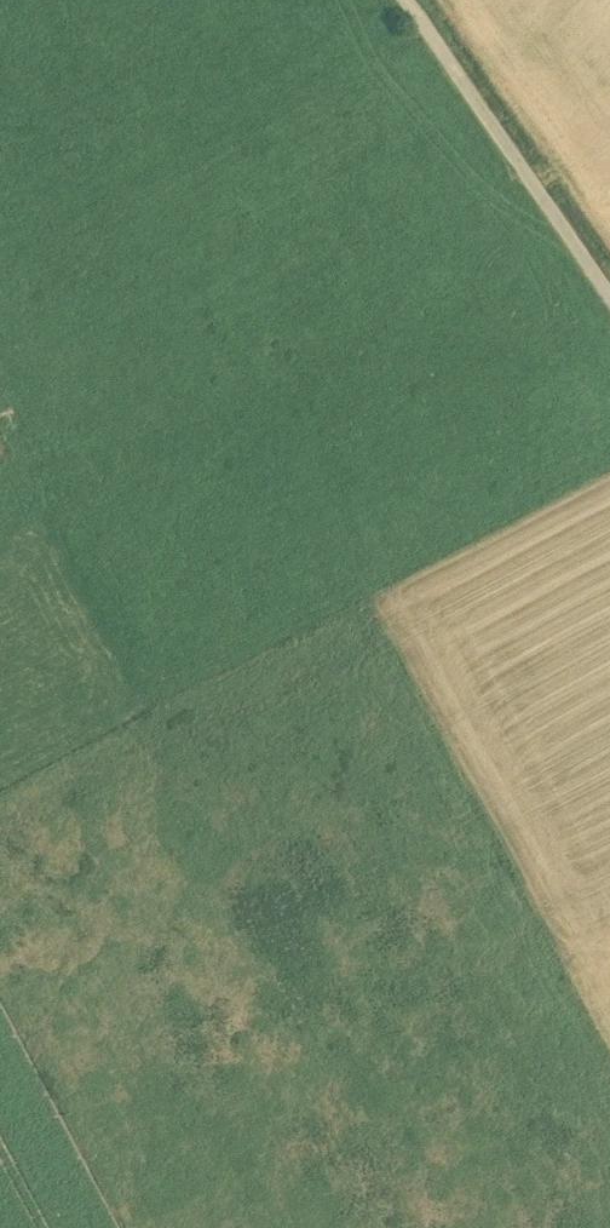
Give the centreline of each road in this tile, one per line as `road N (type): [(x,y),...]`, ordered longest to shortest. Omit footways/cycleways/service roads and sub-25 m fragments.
road 1 (track): [(397,0),(609,308)]

